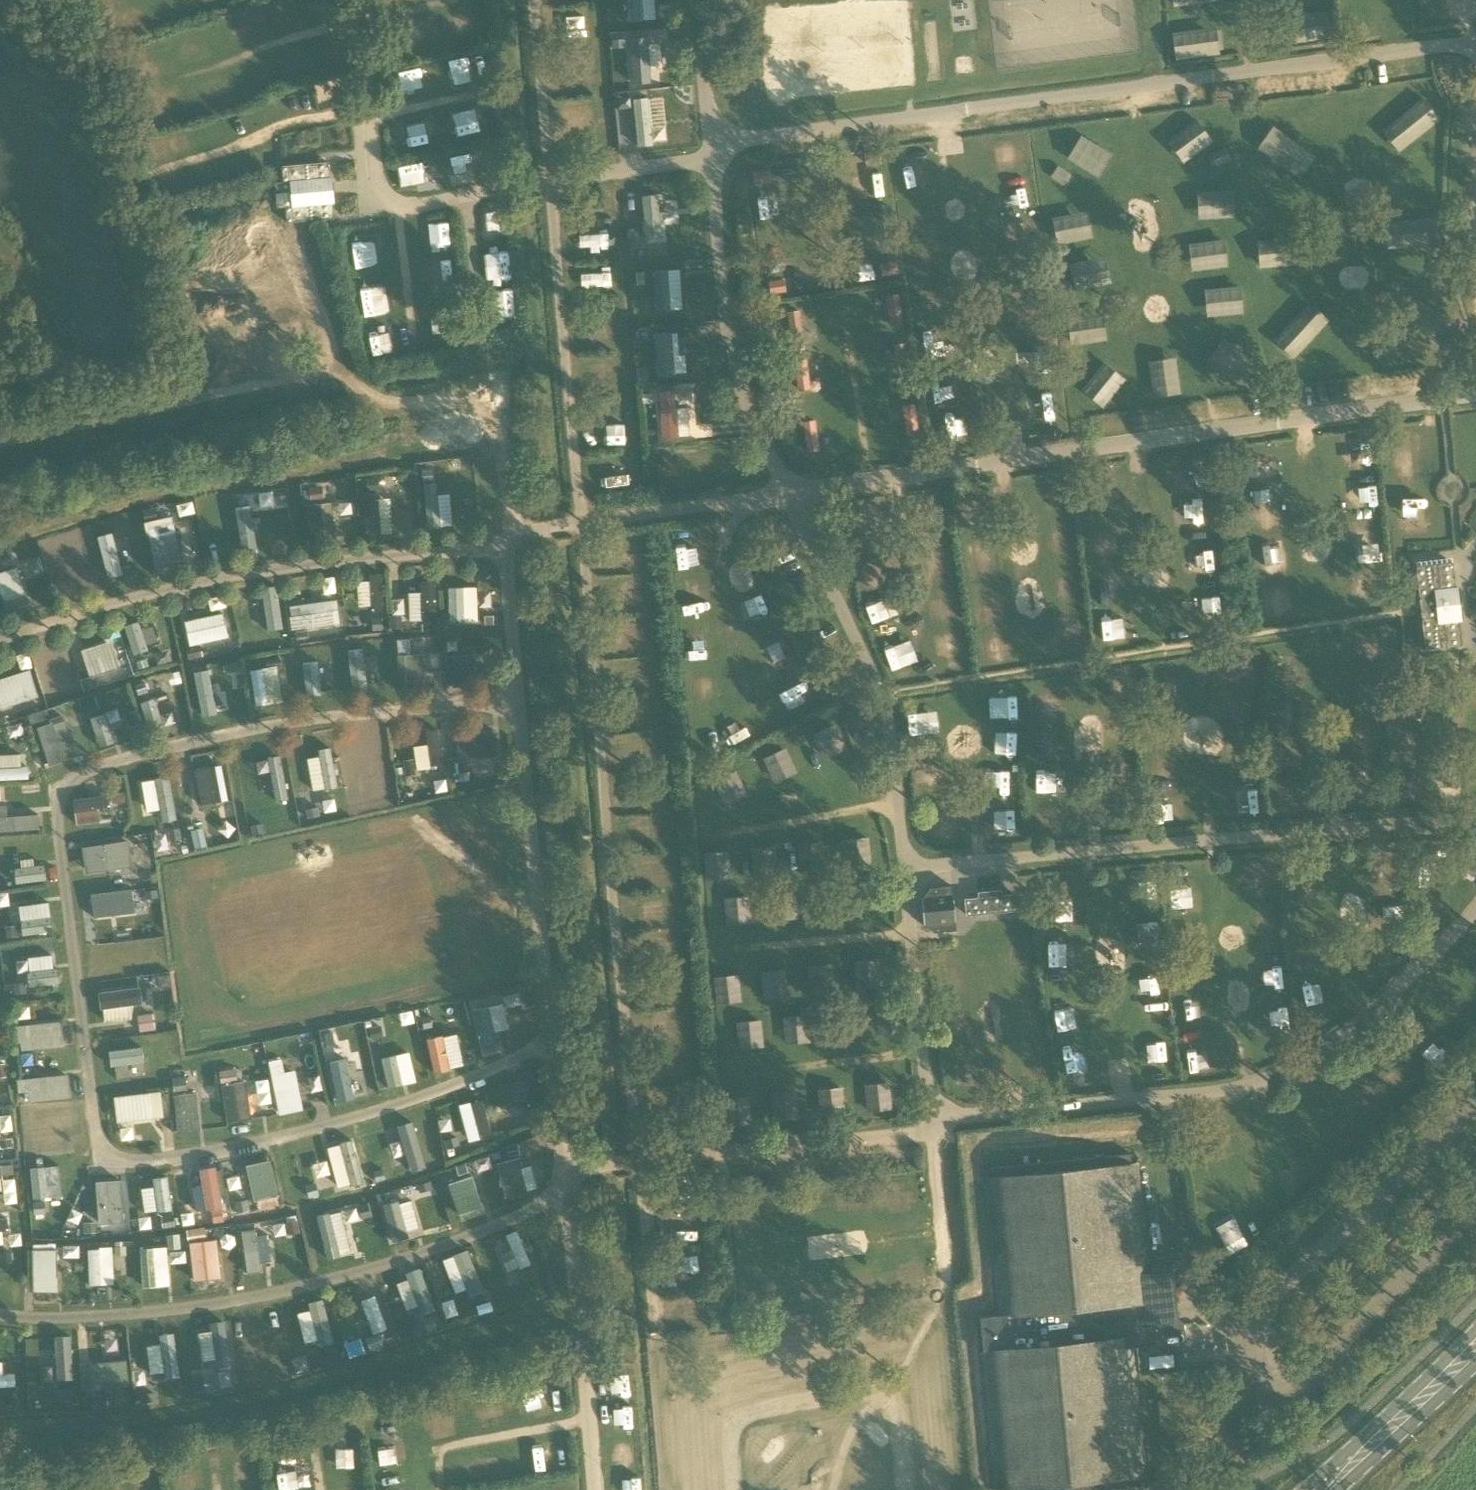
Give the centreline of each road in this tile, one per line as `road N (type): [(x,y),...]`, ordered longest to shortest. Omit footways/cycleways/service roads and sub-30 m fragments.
road 1 (secondary): [(1475,1331),(1303,1489)]
road 2 (secondary): [(1338,1489),(1475,1363)]

